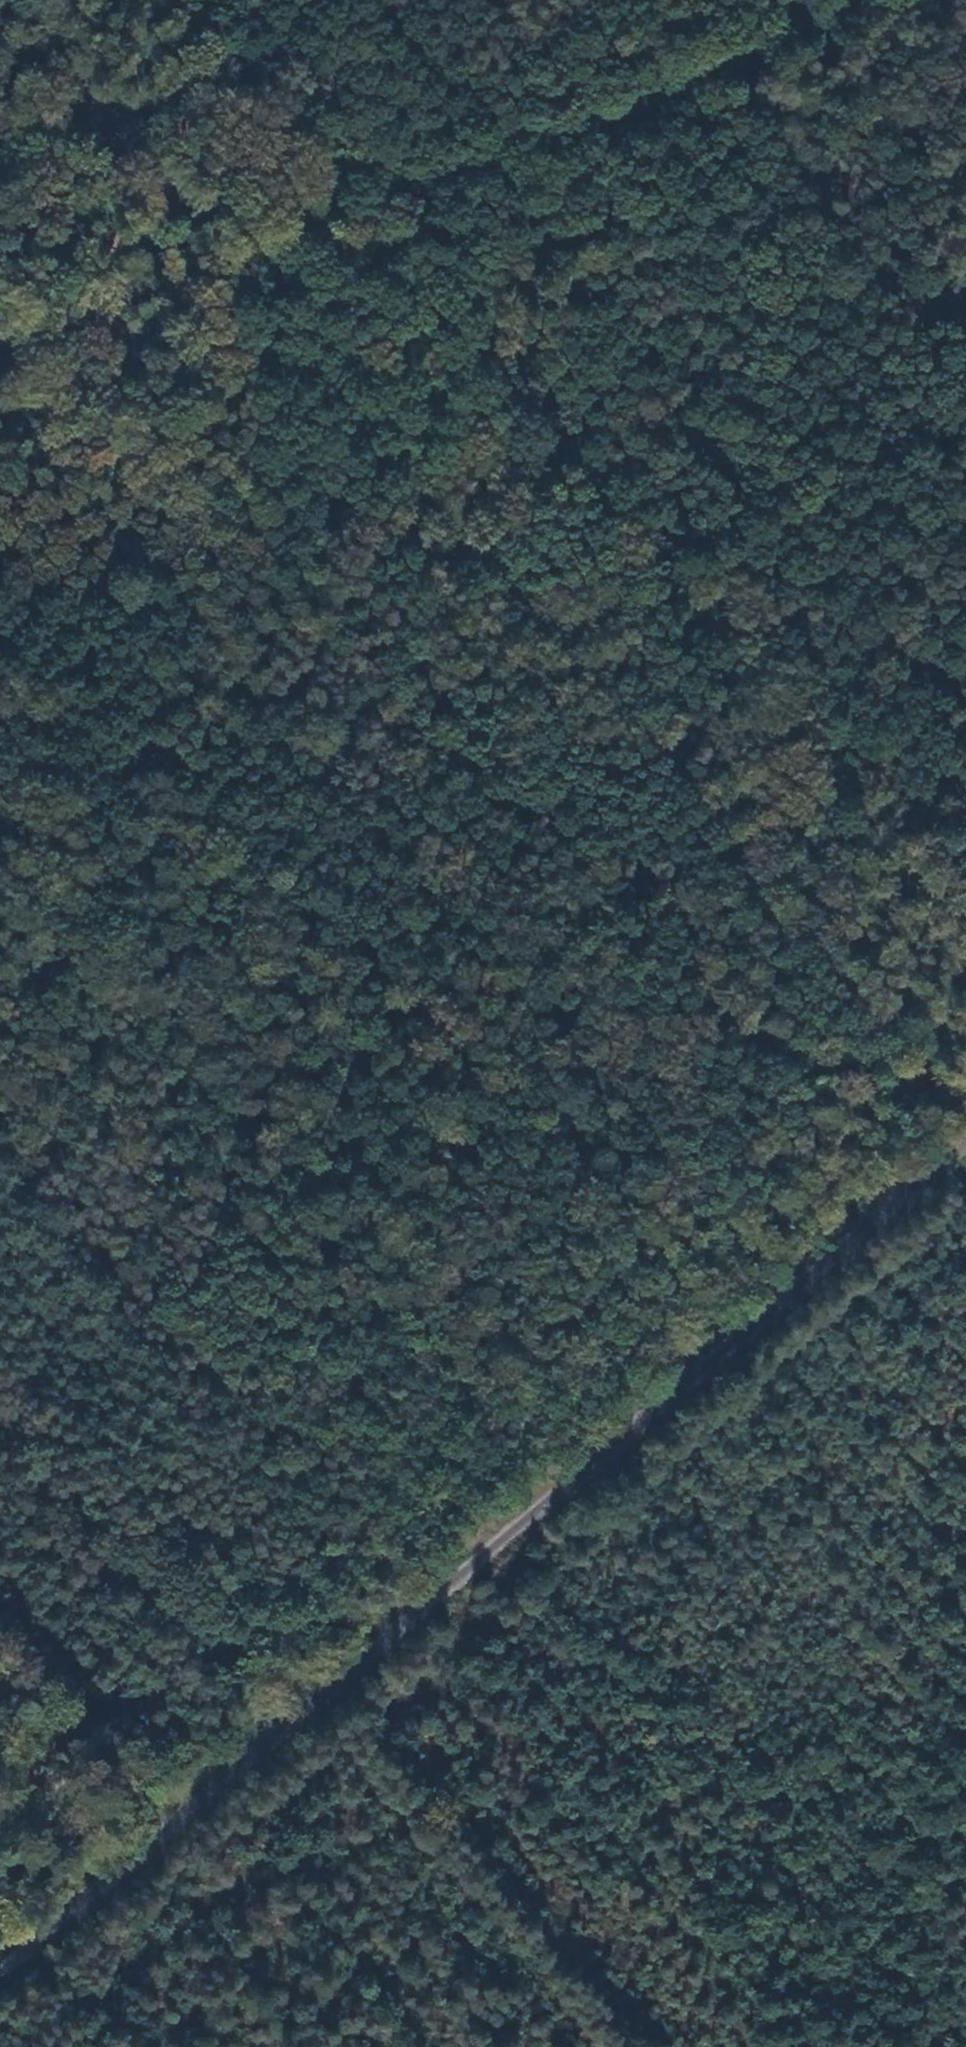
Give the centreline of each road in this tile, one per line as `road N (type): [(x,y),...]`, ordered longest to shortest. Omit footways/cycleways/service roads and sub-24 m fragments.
road 1 (track): [(28,1944),(681,1385)]
road 2 (track): [(681,1385),(965,1140)]

